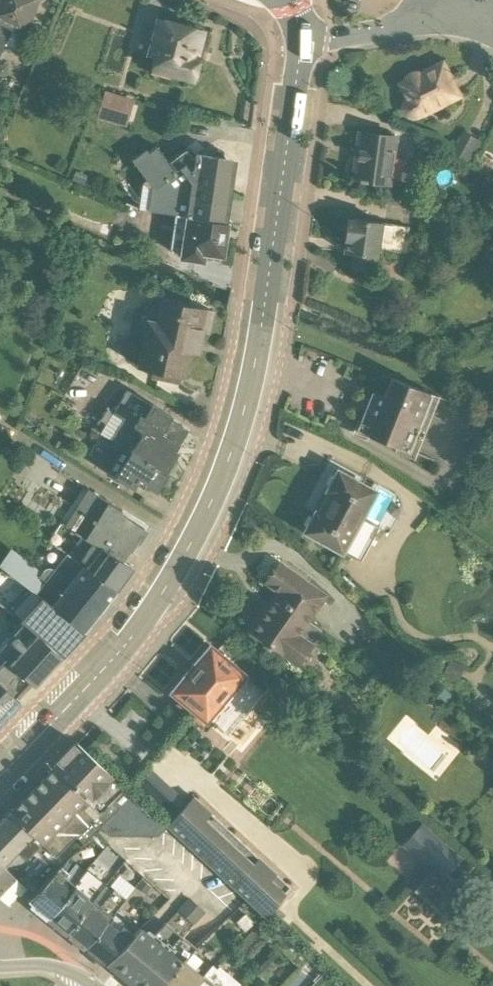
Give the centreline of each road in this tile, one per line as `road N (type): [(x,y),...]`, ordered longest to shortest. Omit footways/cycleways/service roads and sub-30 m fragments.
road 1 (tertiary): [(301,40),(255,351),(220,475),(145,615),(0,771)]
road 2 (residential): [(301,40),(434,19)]

